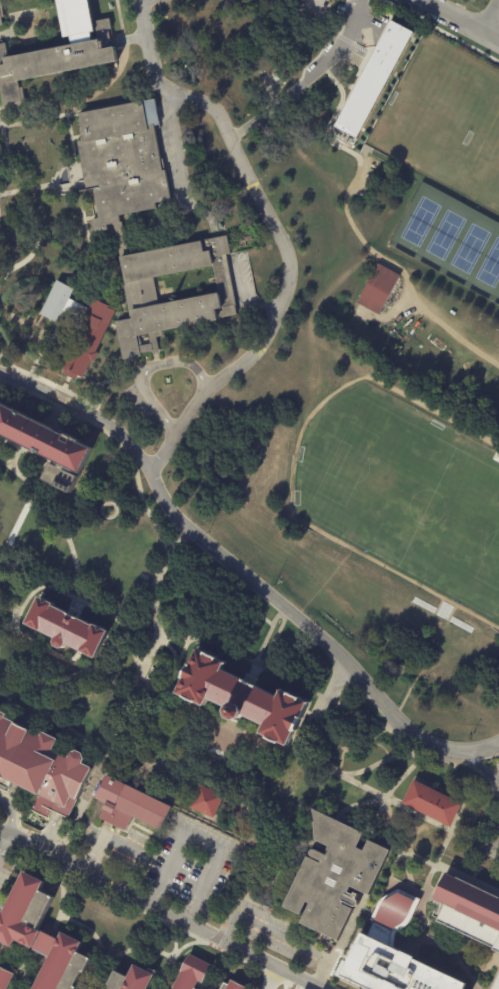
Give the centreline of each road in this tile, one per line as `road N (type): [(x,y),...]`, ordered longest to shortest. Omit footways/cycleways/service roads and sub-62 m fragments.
road 1 (residential): [(0,371),(100,416),(149,468),(174,520),(317,636),(412,738),(461,752)]
road 2 (residential): [(137,0),(151,75),(218,118),(288,265),(265,339),(200,397),(149,468)]
road 3 (residential): [(0,833),(223,943)]

